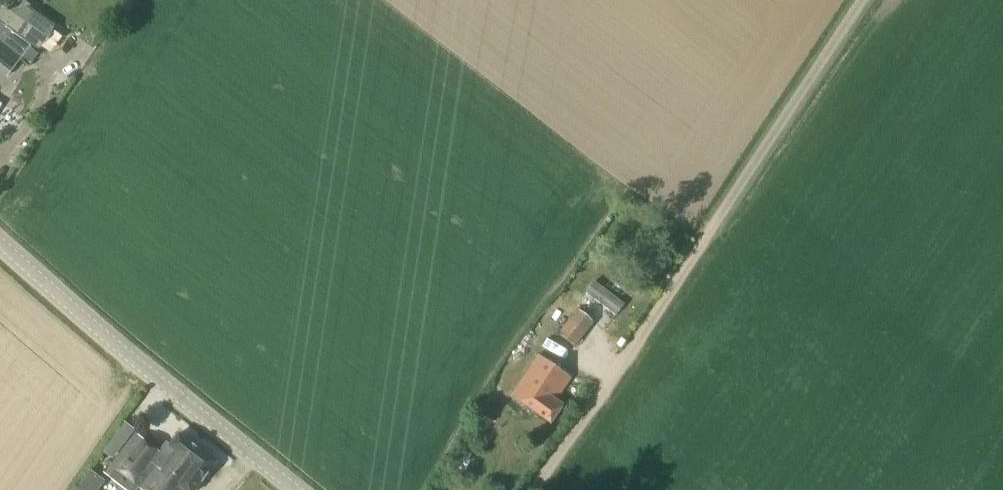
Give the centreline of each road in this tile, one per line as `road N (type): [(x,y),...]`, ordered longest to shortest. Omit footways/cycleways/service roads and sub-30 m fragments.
road 1 (tertiary): [(298,489),(0,239)]

